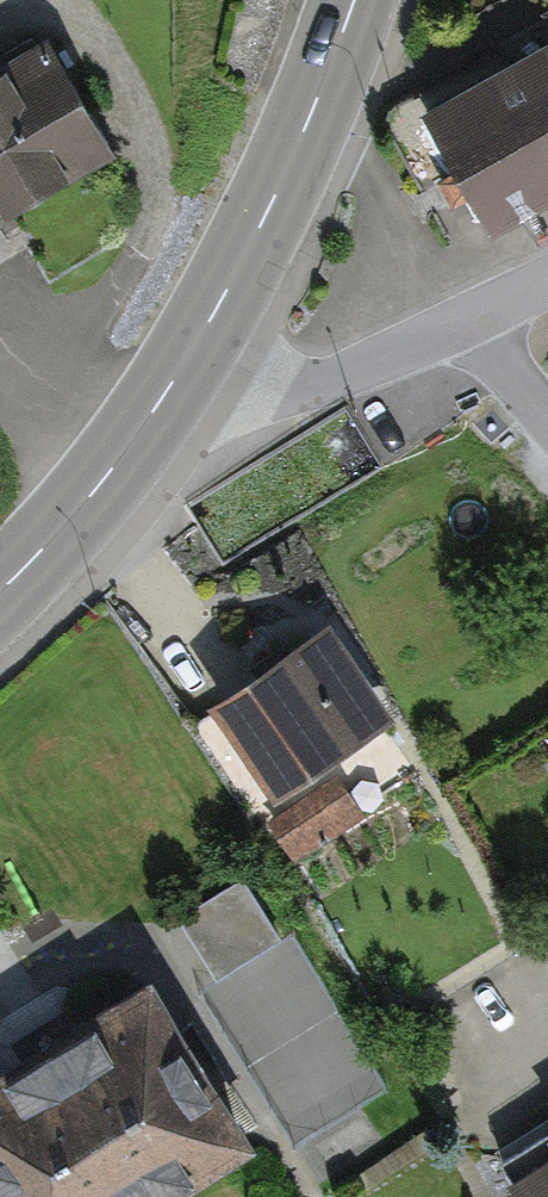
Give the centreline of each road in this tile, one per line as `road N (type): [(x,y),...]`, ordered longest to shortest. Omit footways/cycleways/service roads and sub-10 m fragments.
road 1 (primary): [(354,0),(290,163),(186,361)]
road 2 (residential): [(470,323),(318,385),(270,392),(186,361)]
road 3 (primary): [(186,361),(95,491),(0,590)]
road 4 (residential): [(470,323),(547,420)]

